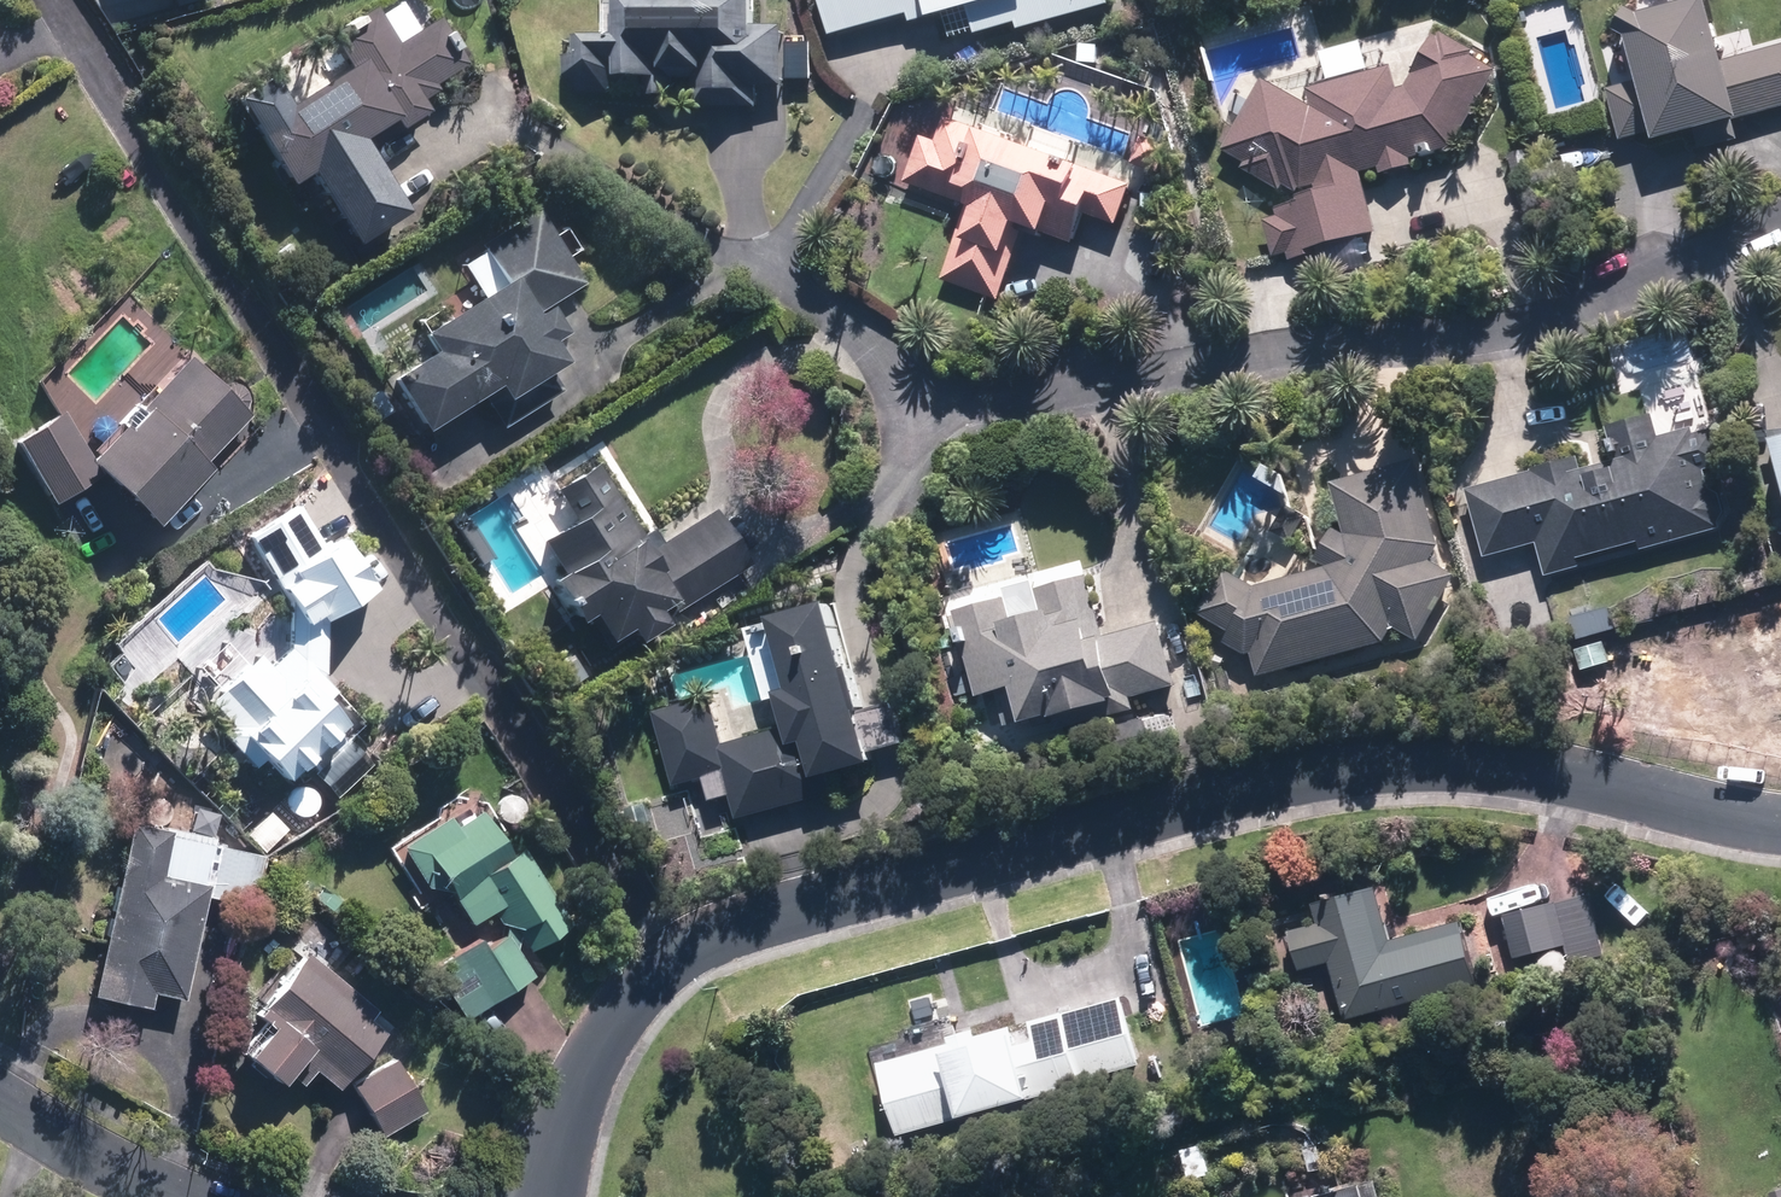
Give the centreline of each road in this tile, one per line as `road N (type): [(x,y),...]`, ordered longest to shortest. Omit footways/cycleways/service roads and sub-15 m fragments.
road 1 (residential): [(1780,829),(1518,775),(1371,764),(752,925),(673,960)]
road 2 (residential): [(59,0),(673,960)]
road 3 (residential): [(1780,222),(1515,344),(1207,364),(926,410)]
road 4 (residential): [(673,960),(646,984),(594,1061),(552,1196)]
road 5 (residential): [(0,1101),(182,1196)]

